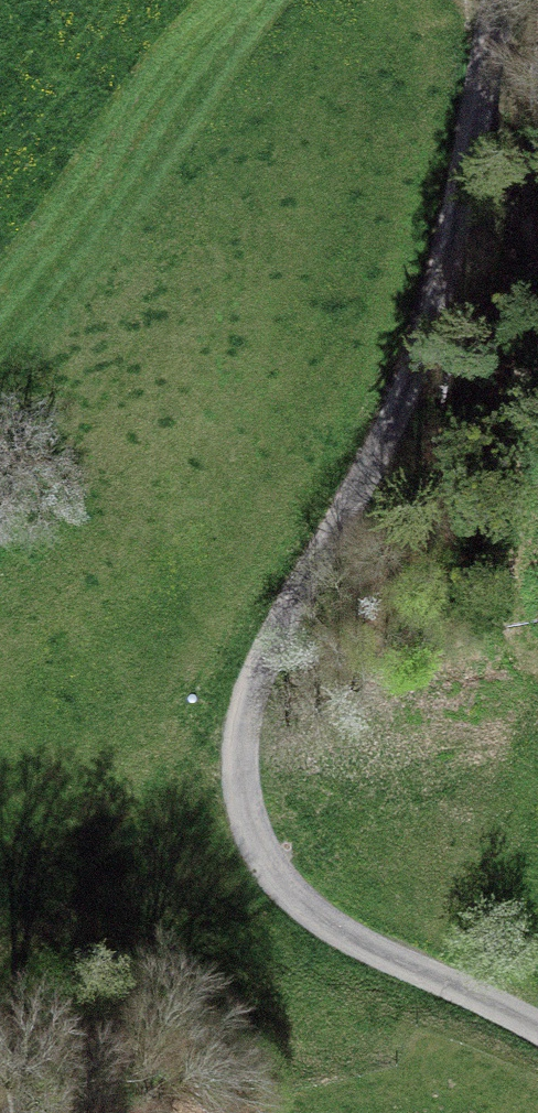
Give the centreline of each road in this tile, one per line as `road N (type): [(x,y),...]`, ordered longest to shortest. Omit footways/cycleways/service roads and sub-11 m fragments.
road 1 (residential): [(526,0),(505,139),(479,217),(359,492),(255,696),(244,783),(267,866),(298,900),(349,936),(537,1030)]
road 2 (track): [(505,139),(481,504),(520,656),(537,668)]

